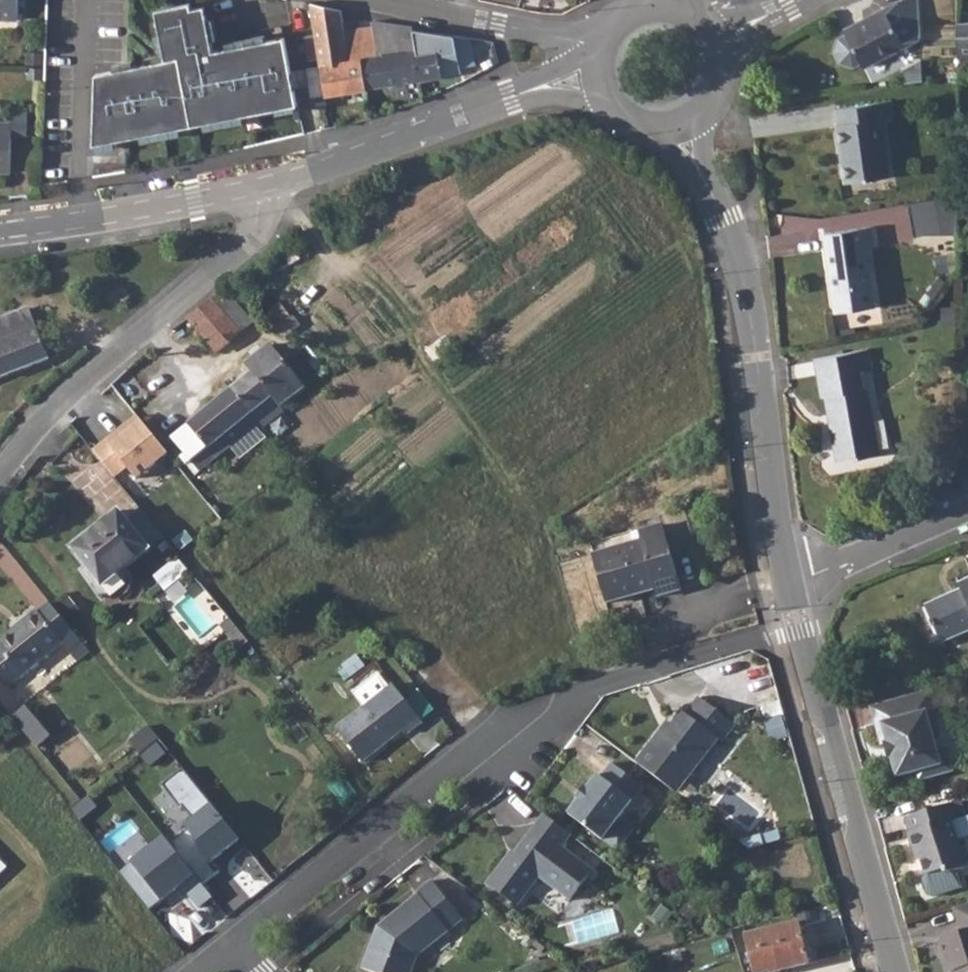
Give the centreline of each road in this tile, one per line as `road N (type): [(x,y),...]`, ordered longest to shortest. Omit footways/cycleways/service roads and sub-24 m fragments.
road 1 (track): [(587,689),(546,526),(414,353),(264,221)]
road 2 (residential): [(788,583),(758,358),(725,224),(680,132)]
road 3 (residential): [(895,971),(788,583)]
road 4 (residential): [(266,188),(264,221),(34,427),(0,474)]
road 5 (residential): [(520,709),(230,946)]
road 6 (residential): [(266,188),(510,98),(599,81)]
road 7 (residential): [(0,230),(266,188)]
road 8 (residential): [(387,0),(604,46)]
road 9 (residential): [(788,583),(967,508)]

